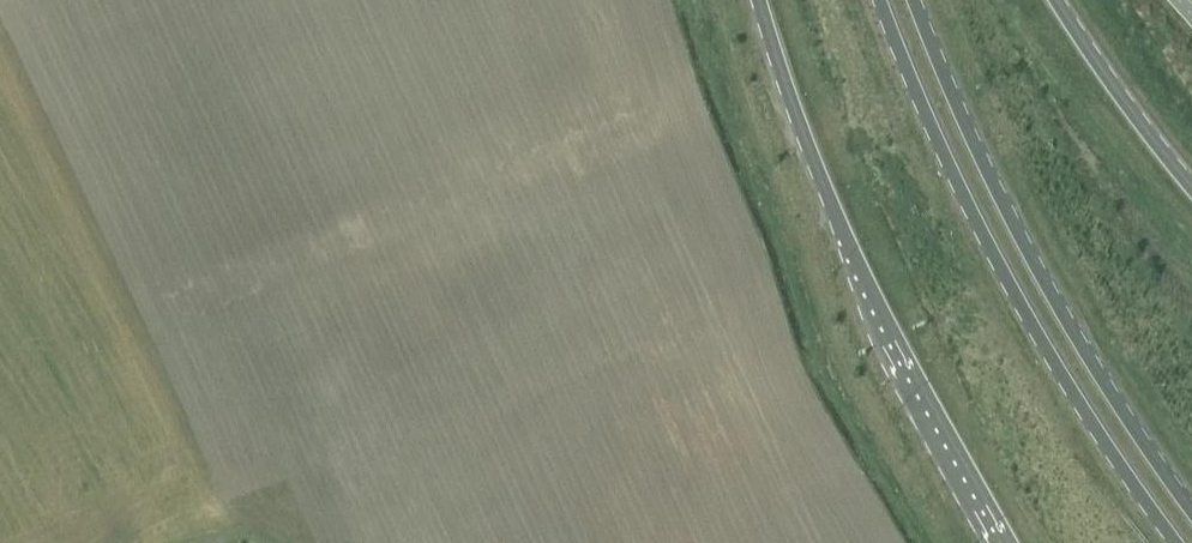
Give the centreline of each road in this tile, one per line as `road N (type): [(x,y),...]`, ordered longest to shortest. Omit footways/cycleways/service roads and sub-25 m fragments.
road 1 (primary): [(880,0),(935,137),(1015,295),(1175,542)]
road 2 (primary): [(759,0),(784,83),(888,330),(1004,542)]
road 3 (primary): [(1191,515),(1043,279),(913,0)]
road 4 (primary): [(1191,188),(1056,0)]

